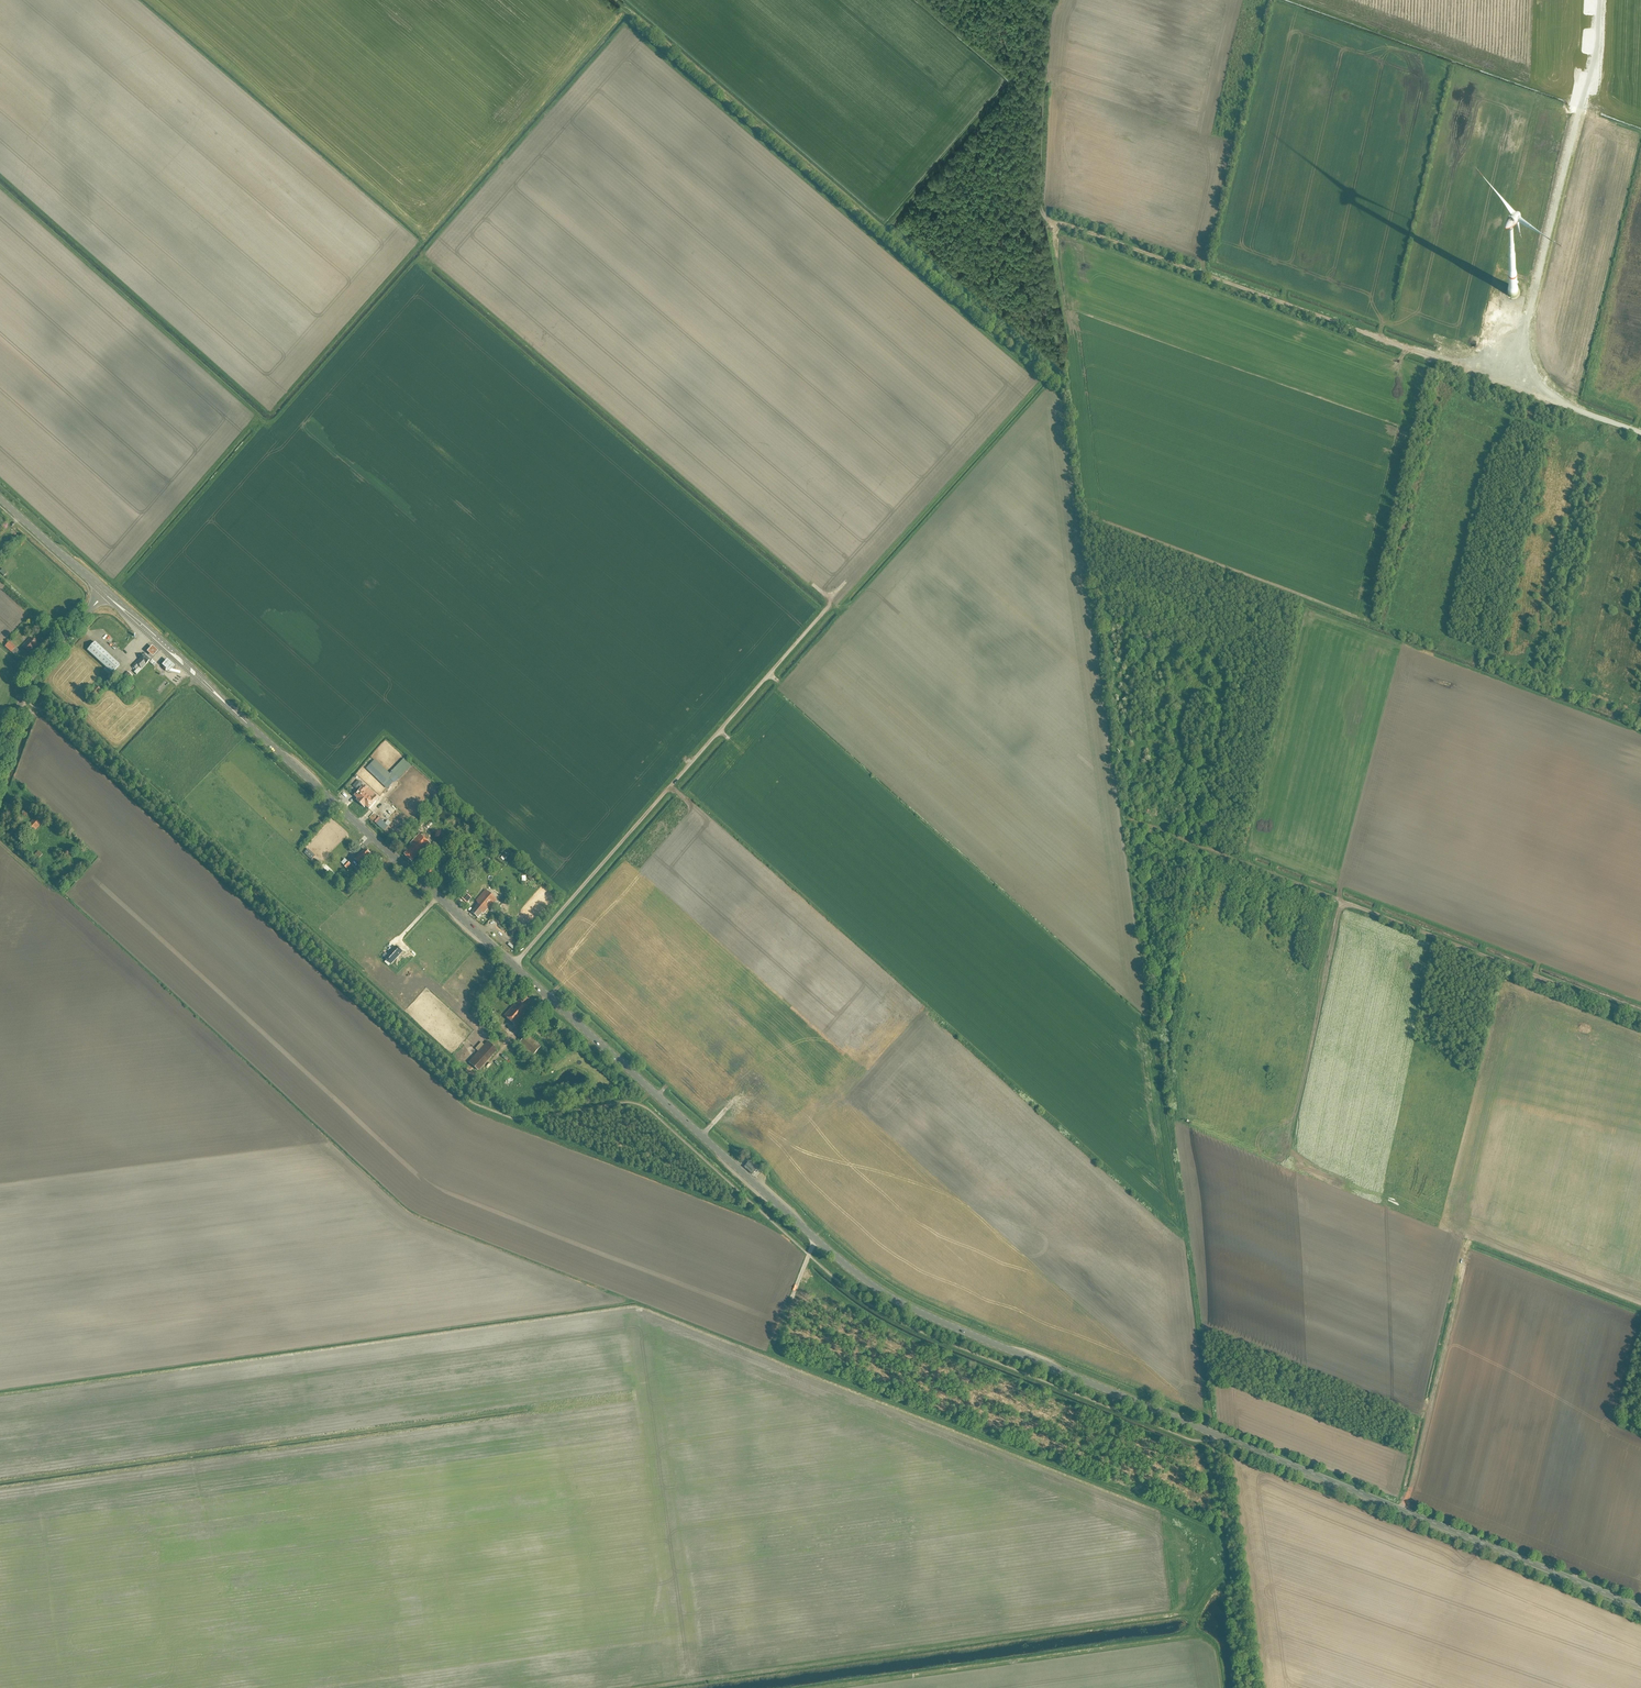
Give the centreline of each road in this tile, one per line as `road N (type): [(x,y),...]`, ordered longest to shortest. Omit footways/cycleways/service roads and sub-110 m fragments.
road 1 (secondary): [(1640,1608),(897,1301),(844,1265),(514,966)]
road 2 (track): [(1213,1441),(1230,1561),(1192,1613),(660,1687)]
road 3 (secondary): [(514,966),(104,594)]
road 4 (unclassified): [(514,966),(821,617)]
road 5 (unclassified): [(1241,289),(1640,434)]
road 6 (track): [(1598,0),(1595,53),(1508,386)]
road 7 (track): [(1241,289),(1056,223)]
road 8 (unclassified): [(0,756),(33,676),(104,594)]
road 9 (secondary): [(104,594),(0,500)]

